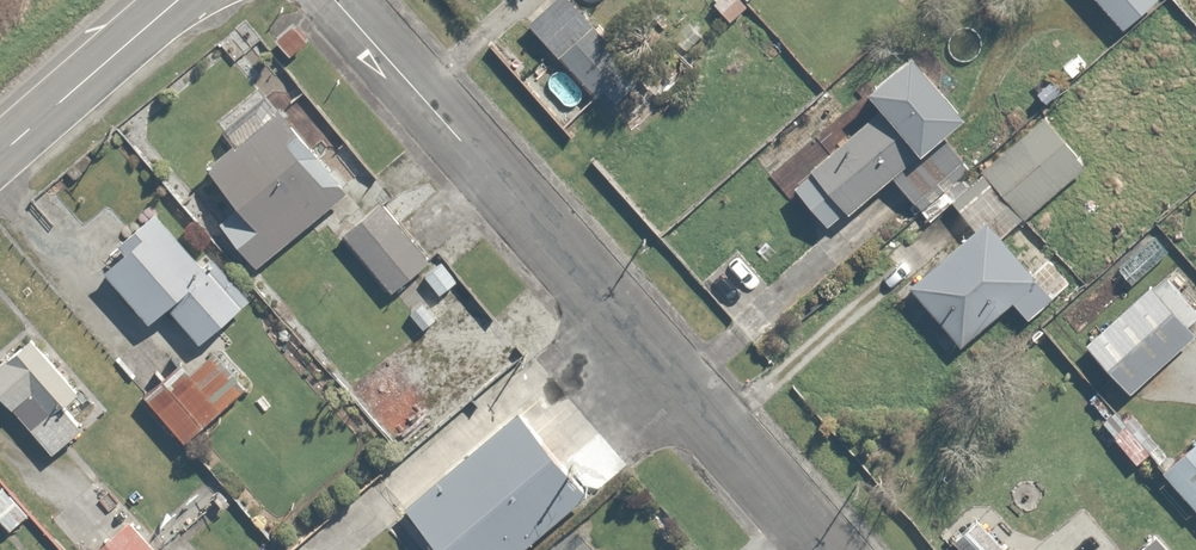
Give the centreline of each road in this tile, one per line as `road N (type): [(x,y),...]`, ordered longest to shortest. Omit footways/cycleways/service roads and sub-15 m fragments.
road 1 (residential): [(332,0),(824,549)]
road 2 (primary): [(175,0),(0,153)]

